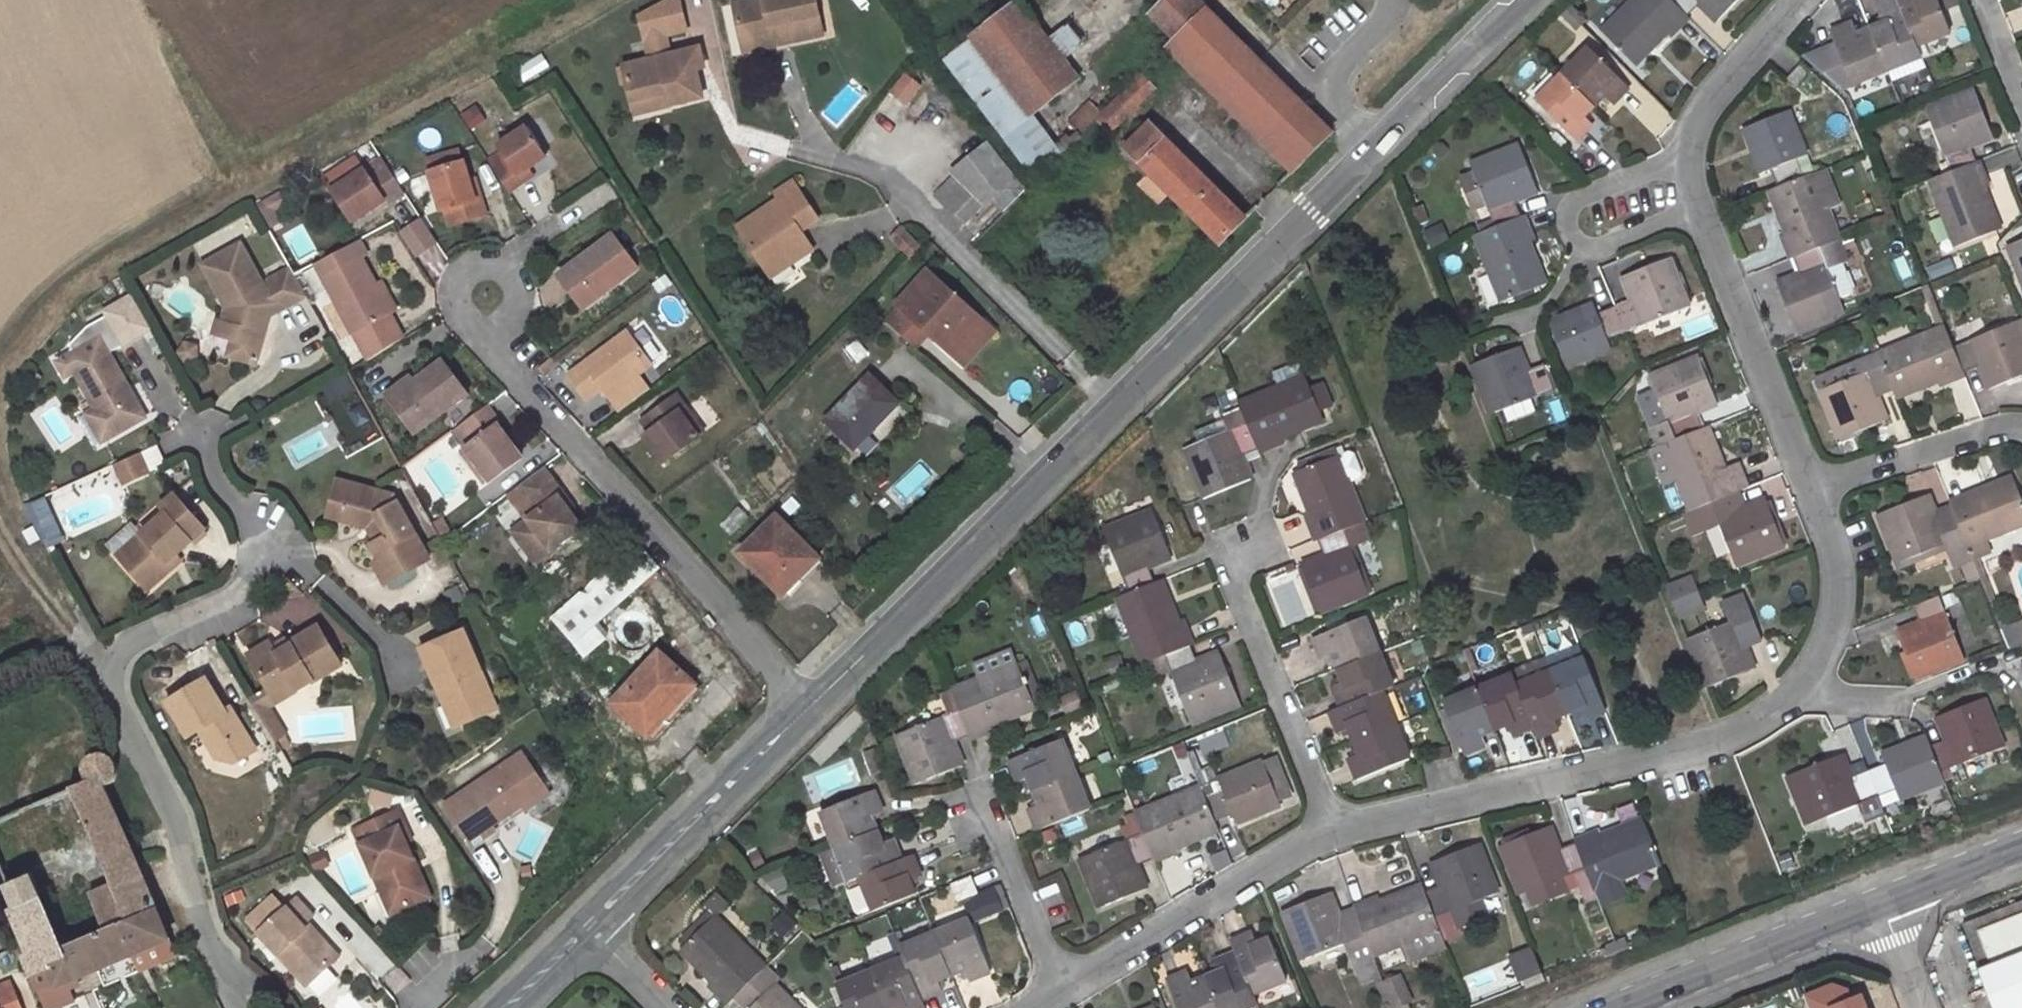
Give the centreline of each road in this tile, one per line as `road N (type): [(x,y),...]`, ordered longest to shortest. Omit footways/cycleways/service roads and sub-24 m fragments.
road 1 (tertiary): [(817,703),(1375,143)]
road 2 (residential): [(1335,832),(1687,749),(1773,715),(1807,684),(1837,607),(1836,553),(1811,487)]
road 3 (residential): [(204,435),(220,481),(262,535),(262,558),(239,590),(134,642),(115,666),(213,947)]
road 4 (residential): [(817,703),(516,374),(493,329)]
road 5 (tertiary): [(594,927),(817,703)]
road 6 (residential): [(1066,991),(1335,832)]
road 7 (residential): [(1220,546),(1335,832)]
road 8 (residential): [(1811,487),(1697,209)]
road 9 (residential): [(1689,154),(1574,201),(1569,218),(1588,247),(1697,209)]
road 10 (secondary): [(1615,1007),(1881,902)]
road 11 (residential): [(2021,421),(1811,487)]
road 12 (residential): [(982,798),(1066,991)]
road 13 (tertiary): [(1375,143),(1517,0)]
road 14 (residential): [(1689,154),(1709,108),(1802,0)]
road 15 (residential): [(503,326),(518,310),(519,289),(497,266),(476,268),(461,281),(456,301),(473,325),(493,329)]
road 16 (residential): [(1390,0),(1391,10),(1334,71),(1333,101),(1375,143)]
road 17 (secondary): [(1881,902),(2021,846)]
road 18 (track): [(0,625),(42,606),(115,666)]

